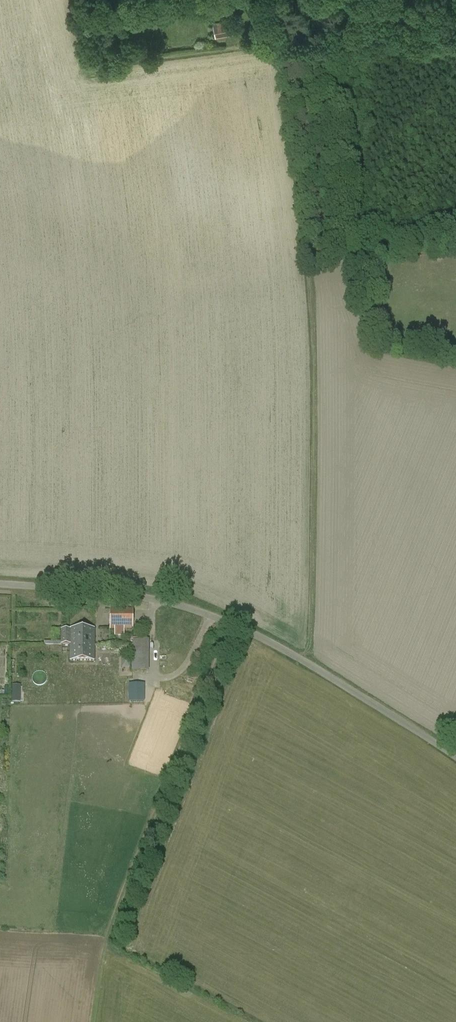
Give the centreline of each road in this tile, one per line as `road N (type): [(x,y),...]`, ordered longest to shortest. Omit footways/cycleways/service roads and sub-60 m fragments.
road 1 (unclassified): [(0,579),(107,587),(227,621),(455,759)]

